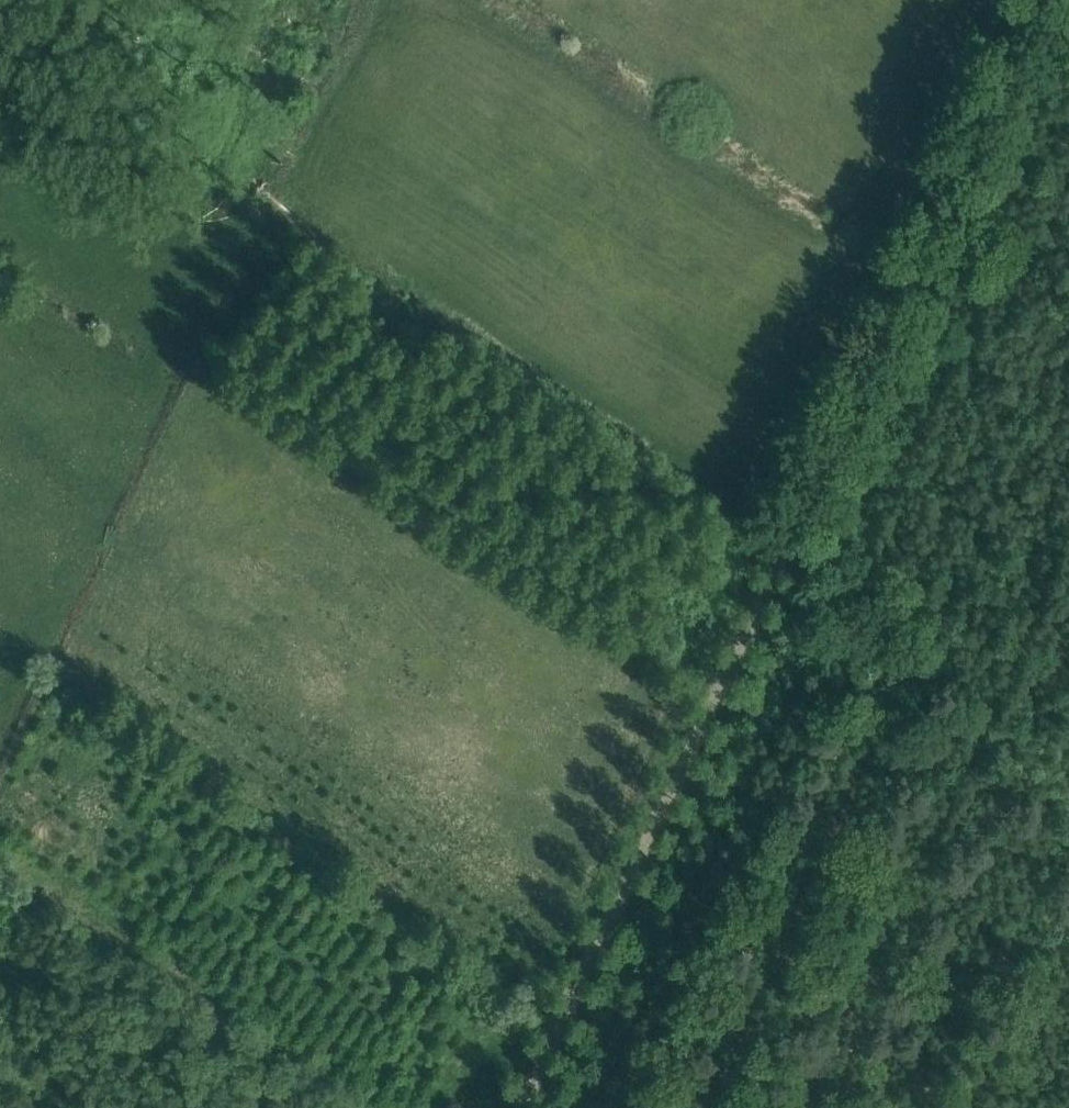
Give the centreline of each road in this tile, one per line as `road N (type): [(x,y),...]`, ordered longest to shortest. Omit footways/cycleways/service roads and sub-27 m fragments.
road 1 (track): [(1040,0),(515,1107)]
road 2 (track): [(1068,789),(761,581)]

